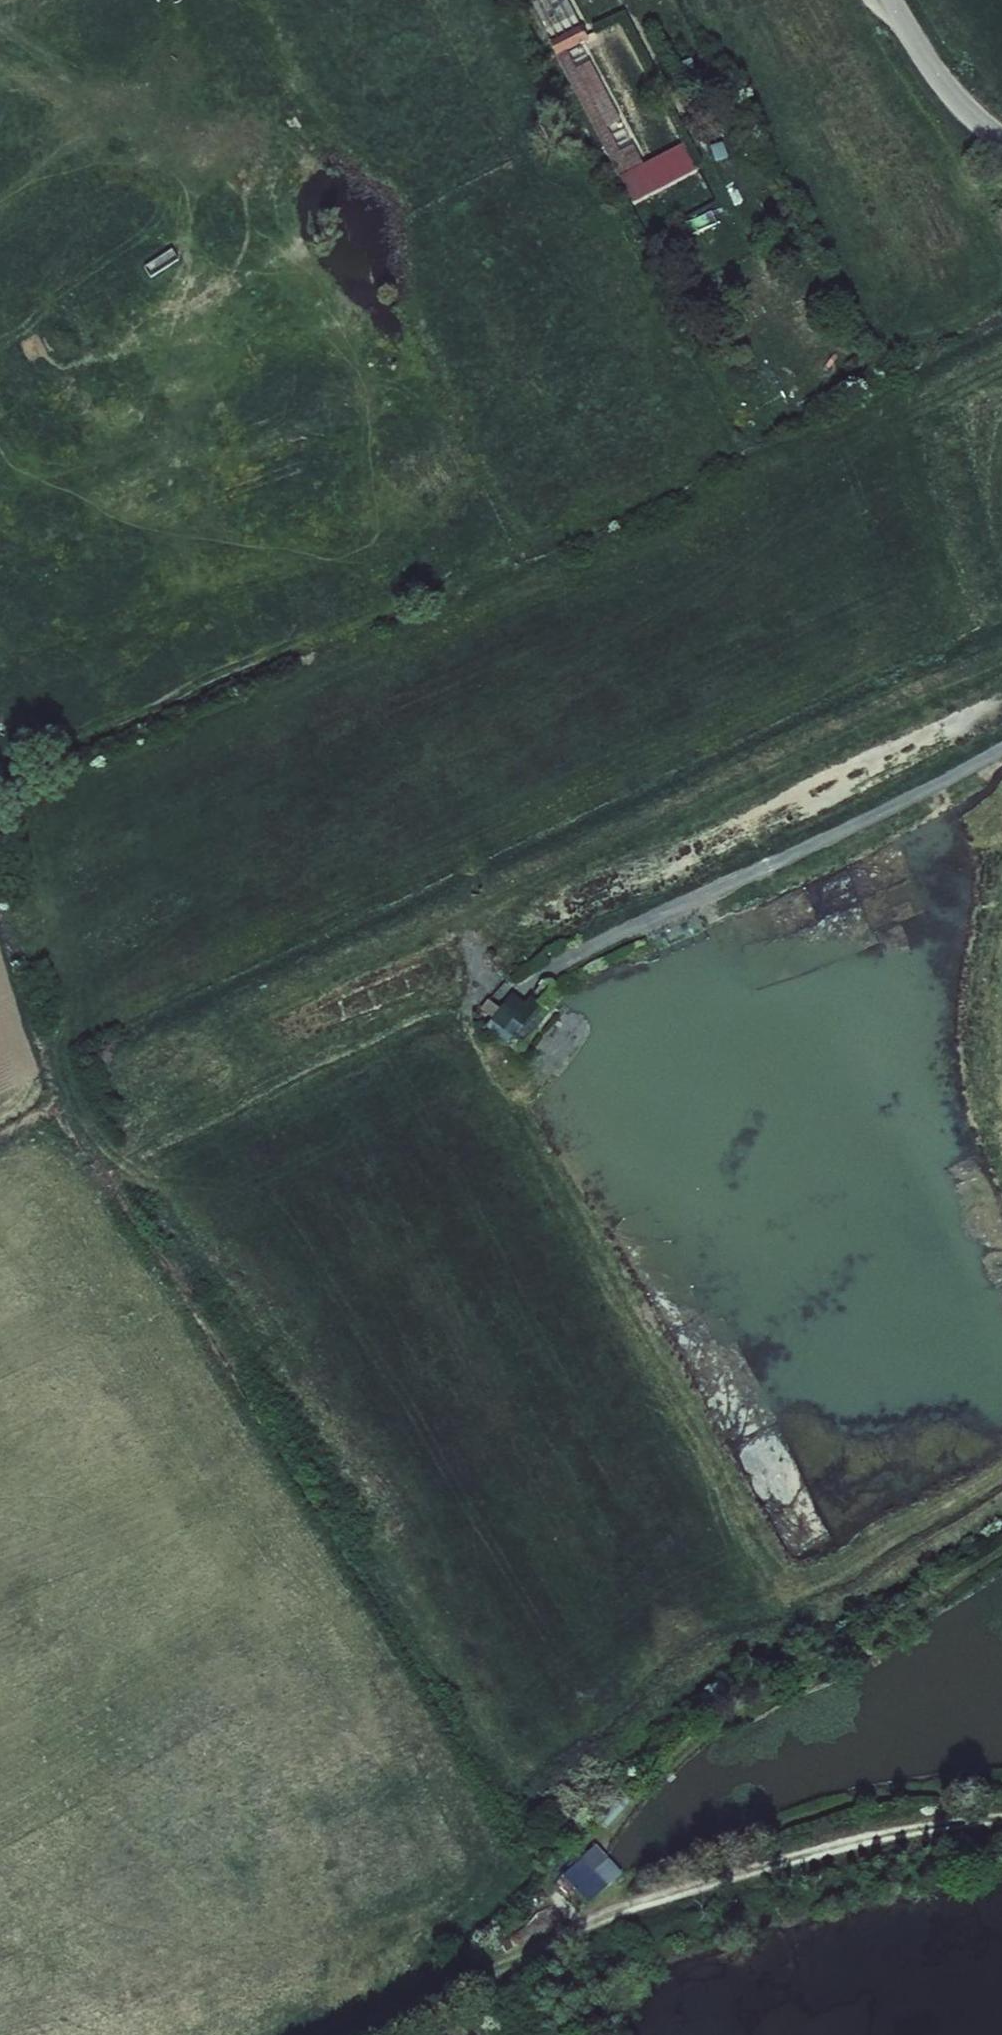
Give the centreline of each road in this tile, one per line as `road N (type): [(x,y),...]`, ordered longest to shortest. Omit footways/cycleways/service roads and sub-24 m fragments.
road 1 (track): [(555,1938),(813,1858),(1001,1827)]
road 2 (tertiary): [(1001,140),(956,99),(889,0)]

